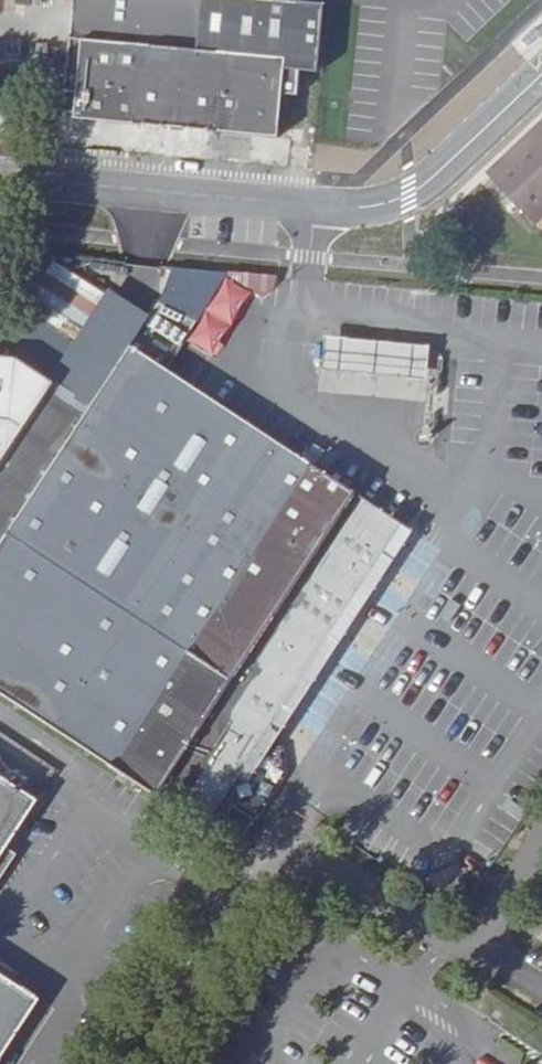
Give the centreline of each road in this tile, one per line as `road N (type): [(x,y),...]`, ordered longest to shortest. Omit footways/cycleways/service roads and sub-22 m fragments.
road 1 (unclassified): [(0,179),(332,208),(403,198),(541,72)]
road 2 (residential): [(156,1063),(261,866),(298,854),(428,934),(458,939),(490,921),(541,844)]

